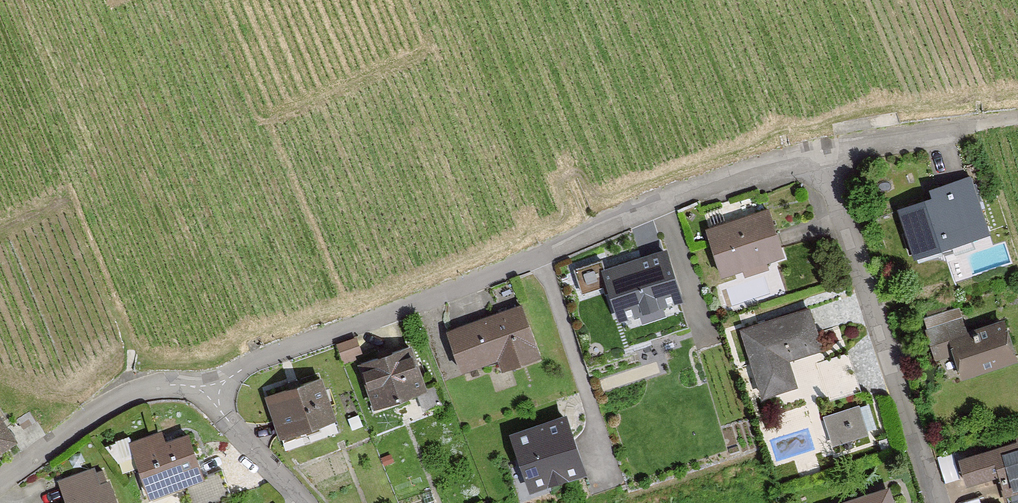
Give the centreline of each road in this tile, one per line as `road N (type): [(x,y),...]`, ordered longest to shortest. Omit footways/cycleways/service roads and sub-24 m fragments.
road 1 (residential): [(217,402),(253,364),(475,285),(663,201),(812,155)]
road 2 (residential): [(812,155),(933,502)]
road 3 (residential): [(0,473),(142,384),(217,402)]
road 4 (residential): [(812,155),(1017,122)]
road 5 (residential): [(217,402),(304,502)]

